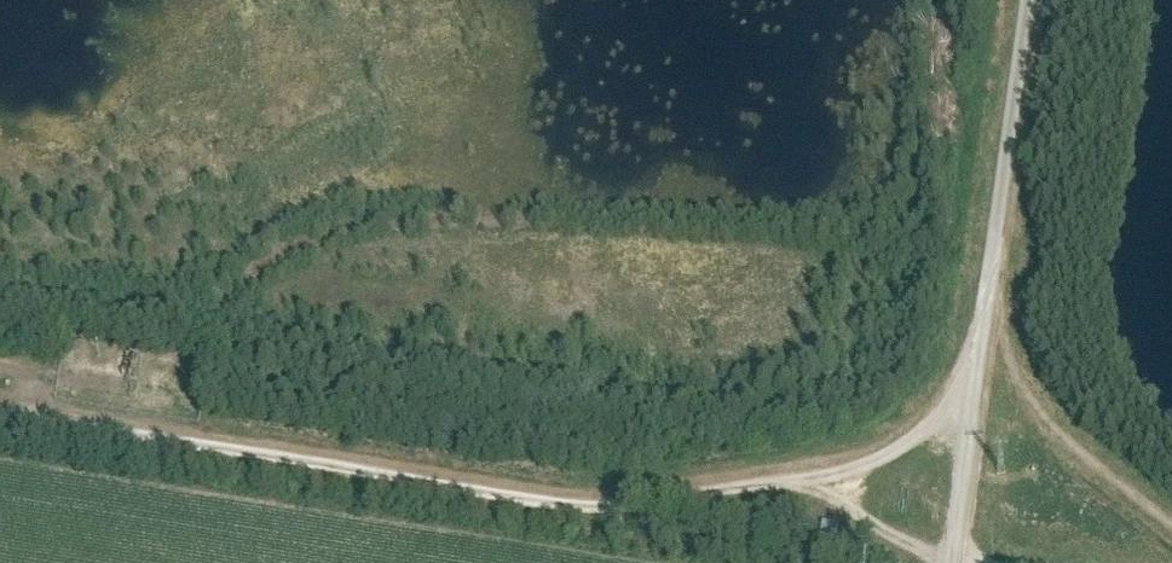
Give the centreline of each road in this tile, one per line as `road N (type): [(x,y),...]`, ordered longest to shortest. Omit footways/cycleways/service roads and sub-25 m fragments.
road 1 (track): [(983,362),(921,434),(845,473),(610,497),(545,497),(0,409)]
road 2 (track): [(1032,0),(959,562)]
road 3 (track): [(1171,529),(1059,441),(1039,415),(1023,385),(996,272)]
road 4 (track): [(994,562),(902,536),(859,513),(845,473)]

